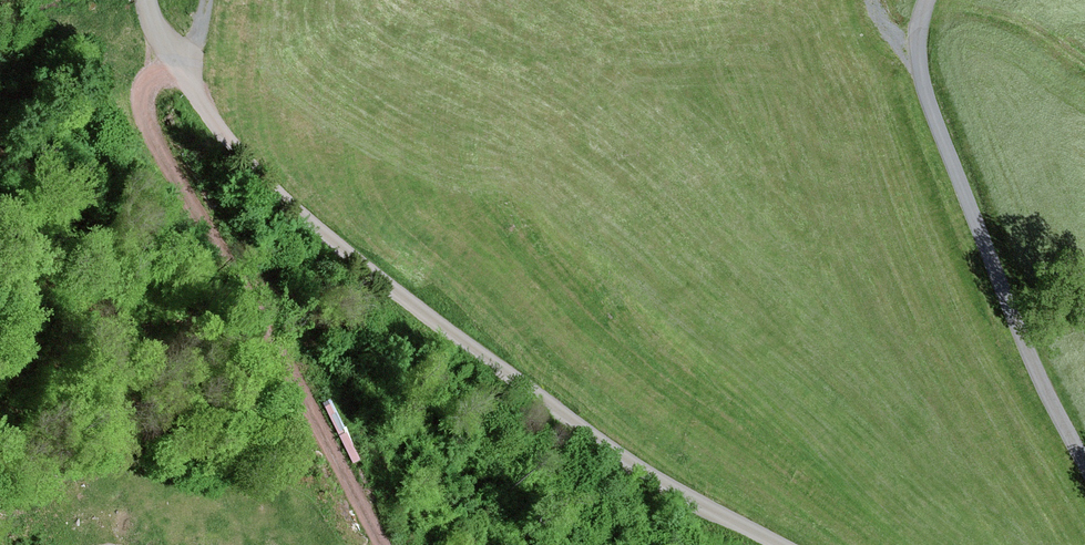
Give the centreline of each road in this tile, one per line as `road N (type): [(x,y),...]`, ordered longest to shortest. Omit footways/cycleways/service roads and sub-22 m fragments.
road 1 (unclassified): [(782,544),(621,463),(350,260),(215,124),(155,27),(149,0)]
road 2 (track): [(172,55),(156,84),(150,123),(168,168),(384,544)]
road 3 (unclassified): [(924,0),(916,20),(919,83),(1029,364),(1084,469)]

